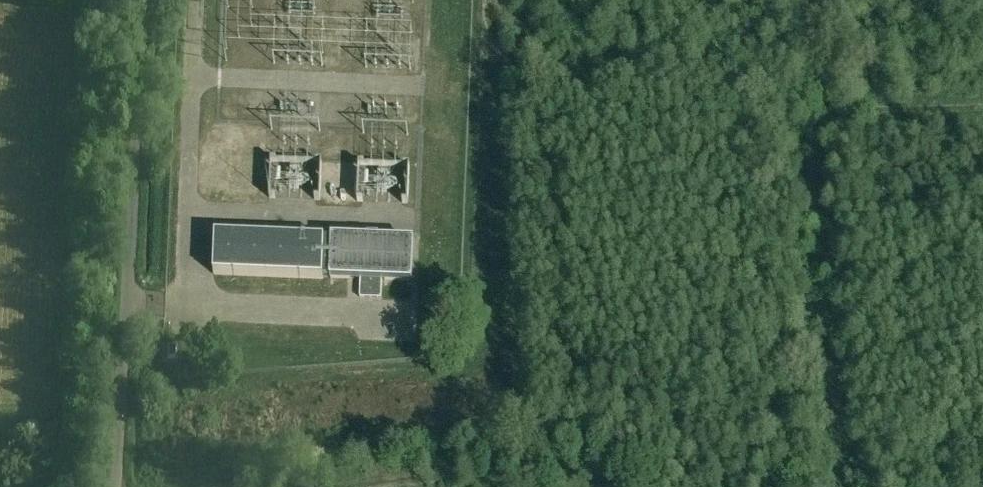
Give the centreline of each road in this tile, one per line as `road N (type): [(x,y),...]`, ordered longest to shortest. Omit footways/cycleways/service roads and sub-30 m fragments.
road 1 (unclassified): [(115,486),(144,0)]
road 2 (track): [(683,486),(633,454),(590,442),(489,465),(316,486)]

